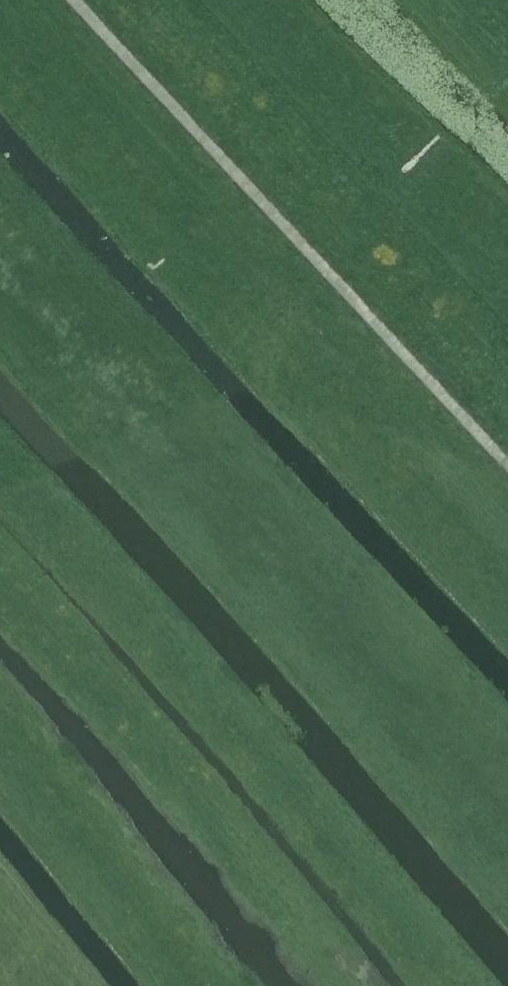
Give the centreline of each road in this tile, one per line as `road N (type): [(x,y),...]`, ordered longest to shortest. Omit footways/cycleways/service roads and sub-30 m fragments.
road 1 (track): [(507,464),(75,0)]

